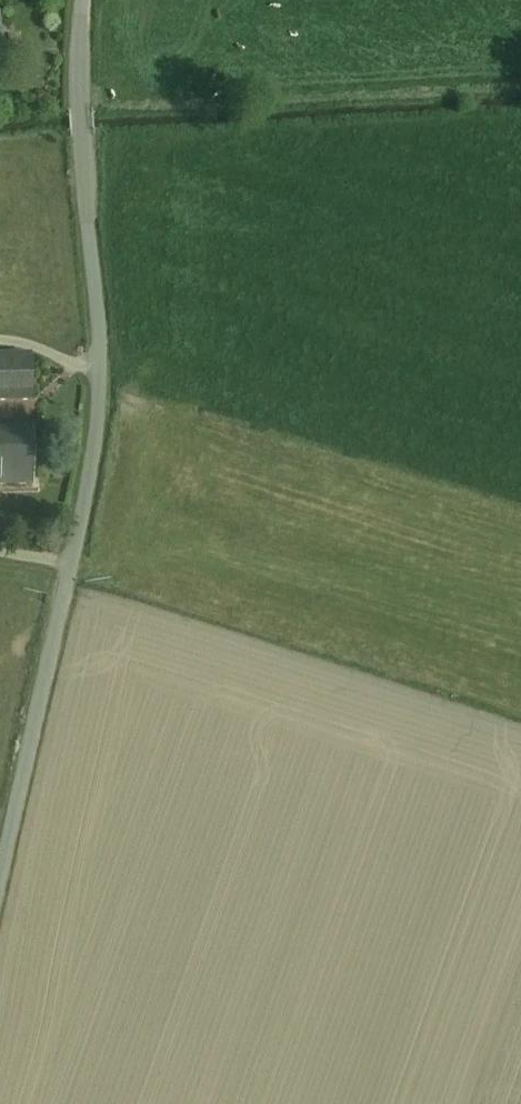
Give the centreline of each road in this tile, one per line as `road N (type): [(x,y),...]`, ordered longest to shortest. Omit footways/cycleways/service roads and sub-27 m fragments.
road 1 (unclassified): [(0,891),(103,394),(78,106),(86,0)]

